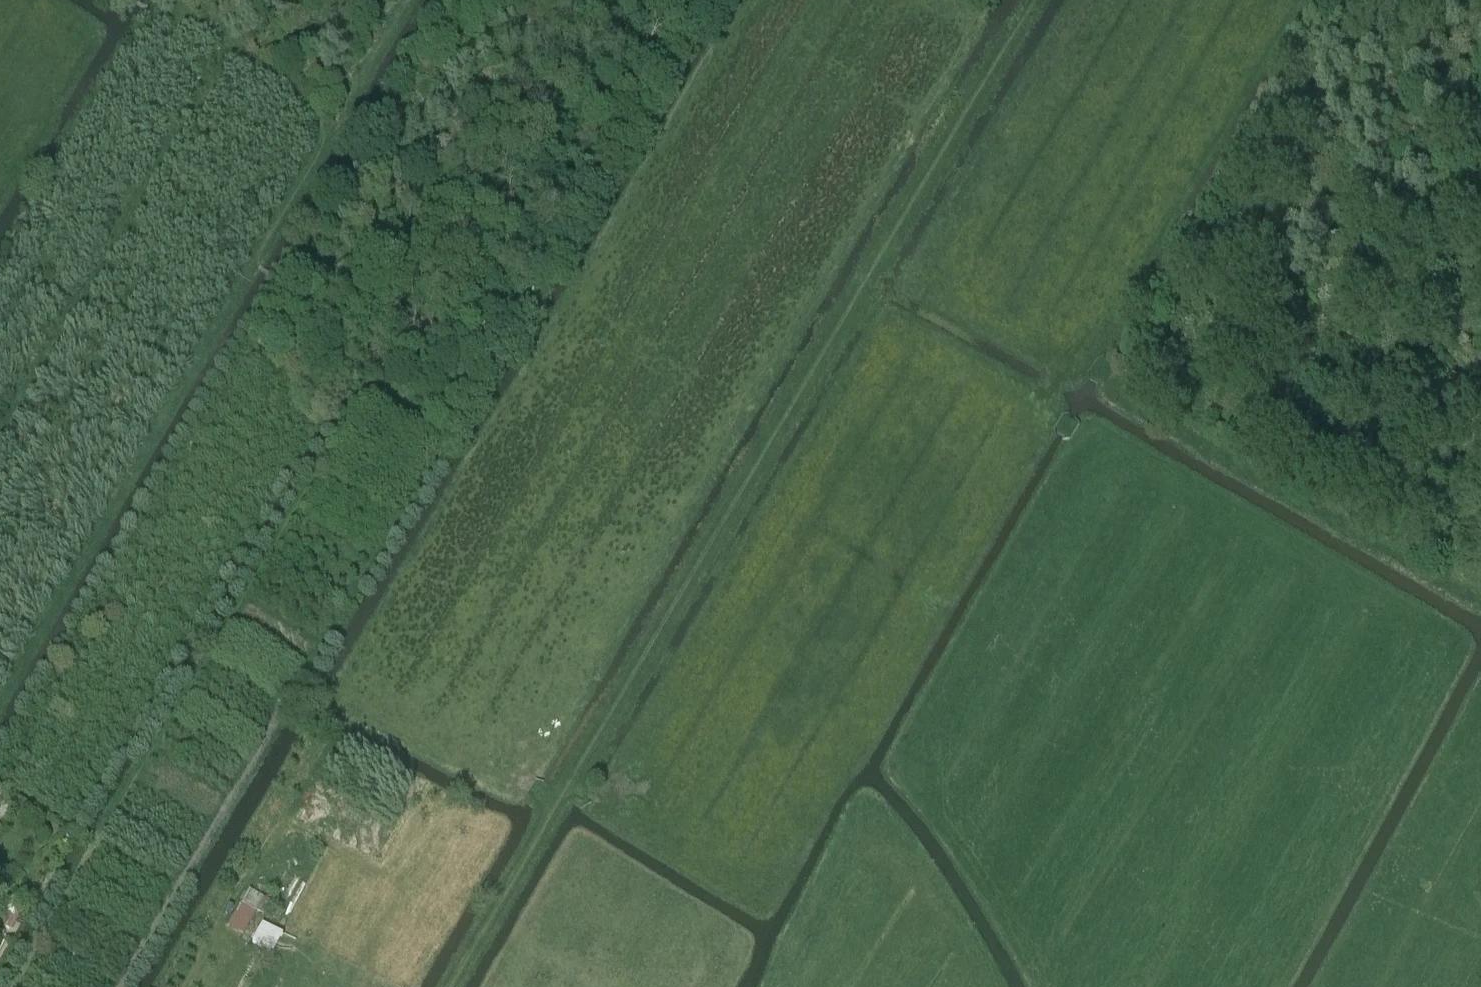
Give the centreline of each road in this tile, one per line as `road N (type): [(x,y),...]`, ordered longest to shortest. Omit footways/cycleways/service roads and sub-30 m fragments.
road 1 (track): [(188,866),(398,519)]
road 2 (track): [(305,671),(557,802)]
road 3 (track): [(404,0),(327,126)]

